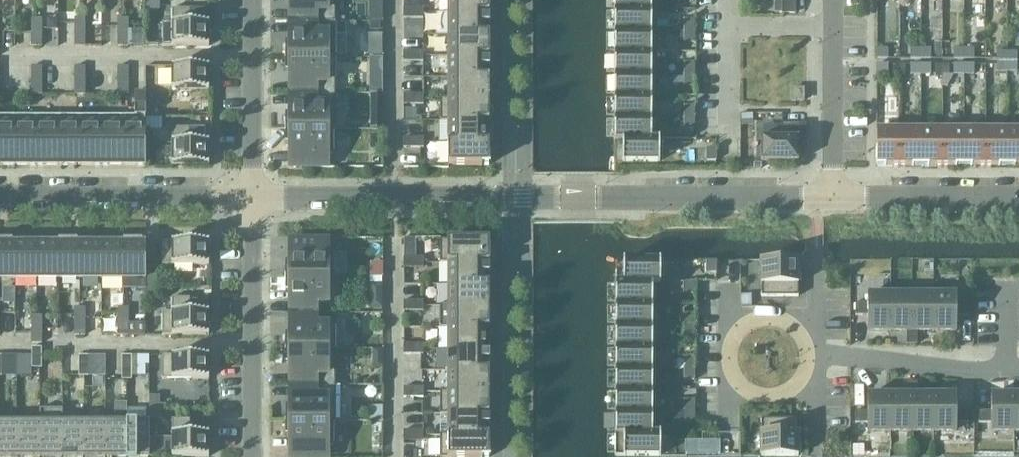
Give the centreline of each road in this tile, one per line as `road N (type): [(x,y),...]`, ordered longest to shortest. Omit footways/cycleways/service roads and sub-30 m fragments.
road 1 (residential): [(256,198),(832,198)]
road 2 (residential): [(257,456),(256,198)]
road 3 (residential): [(0,198),(256,198)]
road 4 (residential): [(832,32),(730,32),(730,146)]
road 5 (residential): [(1018,368),(818,357)]
road 6 (residential): [(256,198),(256,0)]
road 7 (residential): [(832,198),(1018,199)]
road 8 (residential): [(810,357),(791,324),(767,318),(745,327),(732,349),(735,375),(768,397)]
road 9 (residential): [(832,198),(832,32)]

